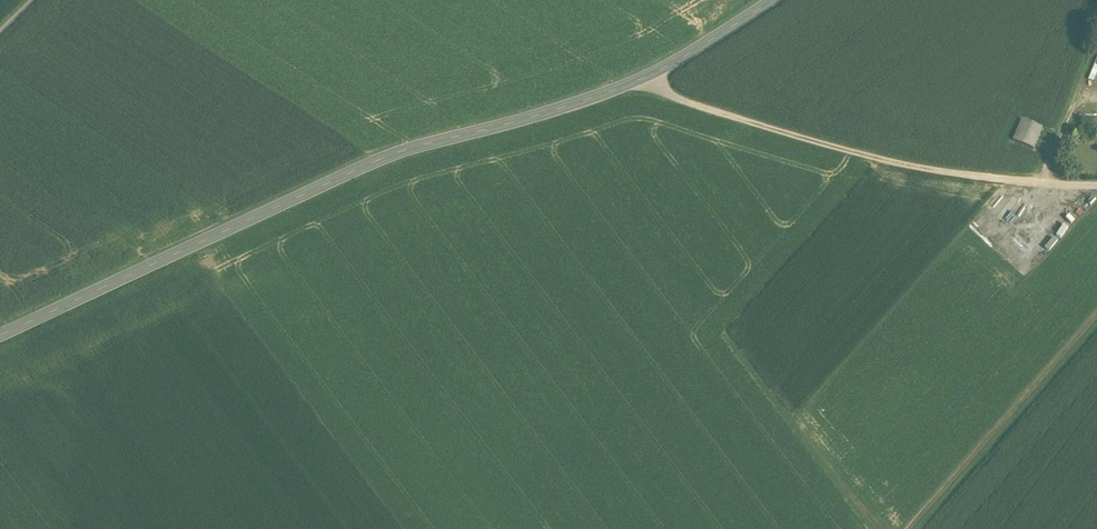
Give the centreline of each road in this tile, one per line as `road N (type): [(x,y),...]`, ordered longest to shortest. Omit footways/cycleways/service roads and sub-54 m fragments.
road 1 (secondary): [(647,77),(409,149),(0,338)]
road 2 (residential): [(1096,184),(957,177),(861,161),(731,122),(647,77)]
road 3 (track): [(1096,329),(919,528)]
road 4 (track): [(874,528),(733,344)]
road 5 (secondary): [(771,0),(647,77)]
road 6 (track): [(1043,180),(1096,51)]

